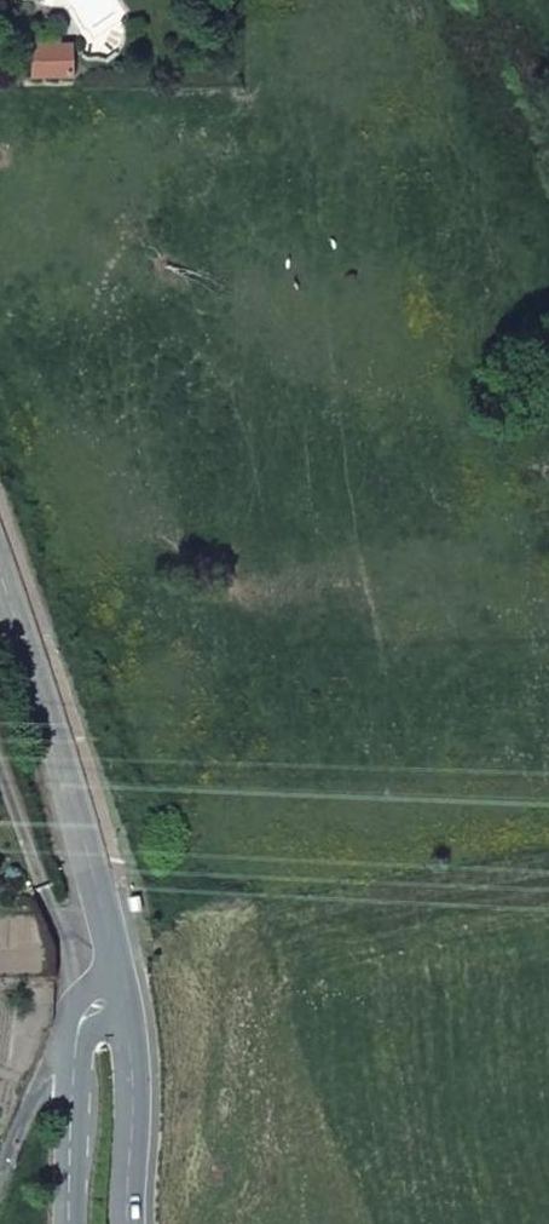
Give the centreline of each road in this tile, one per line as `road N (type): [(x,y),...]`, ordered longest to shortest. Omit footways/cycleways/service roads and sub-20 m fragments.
road 1 (tertiary): [(121,988),(50,722),(0,578)]
road 2 (residential): [(127,1223),(134,1094),(121,988)]
road 3 (tertiary): [(70,1223),(73,1068)]
road 4 (residential): [(73,1068),(37,1085),(0,1174)]

